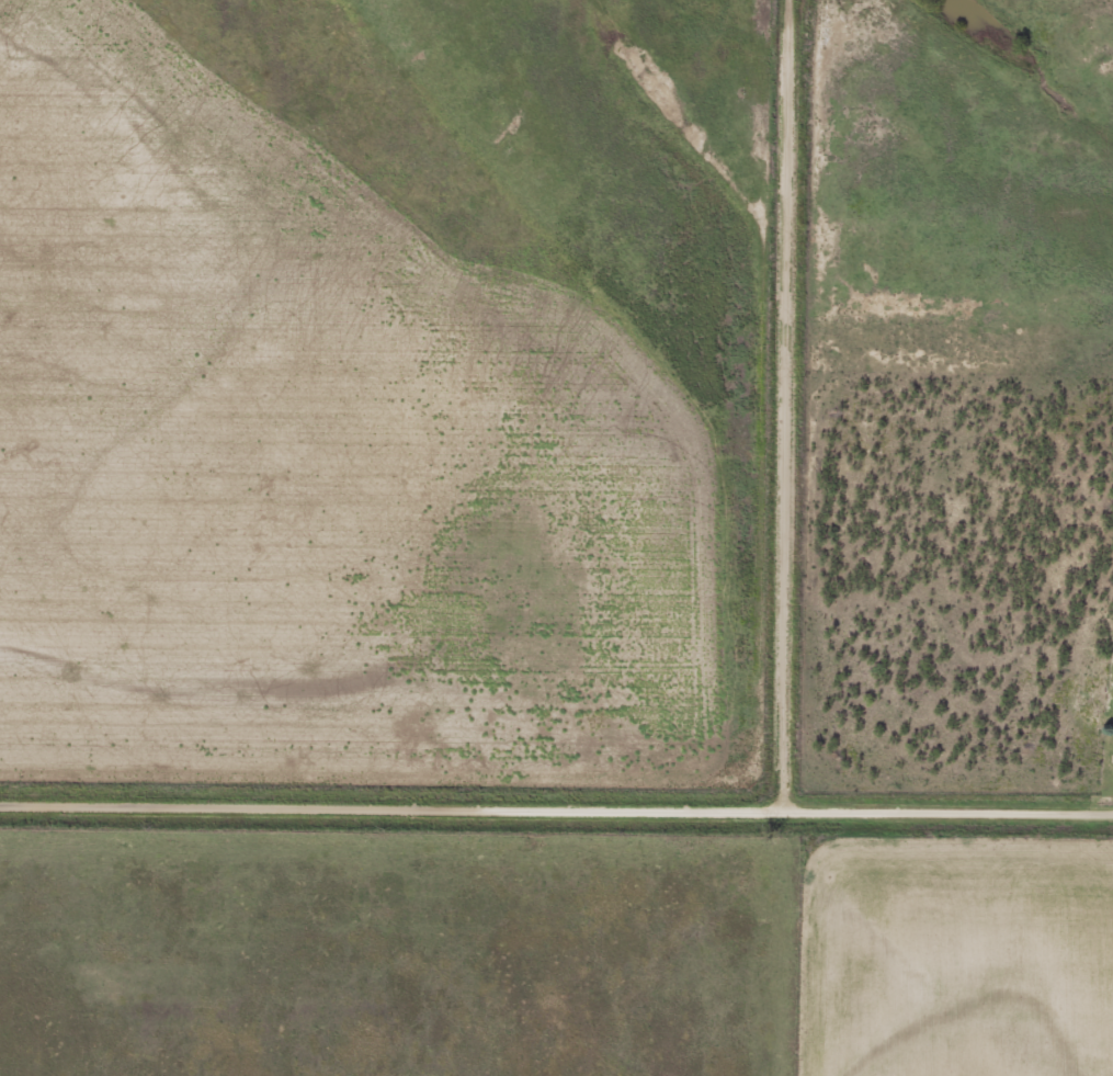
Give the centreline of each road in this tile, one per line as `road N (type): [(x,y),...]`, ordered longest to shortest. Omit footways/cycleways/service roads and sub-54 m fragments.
road 1 (residential): [(786,808),(792,0)]
road 2 (residential): [(786,808),(0,803)]
road 3 (residential): [(1112,810),(786,808)]

